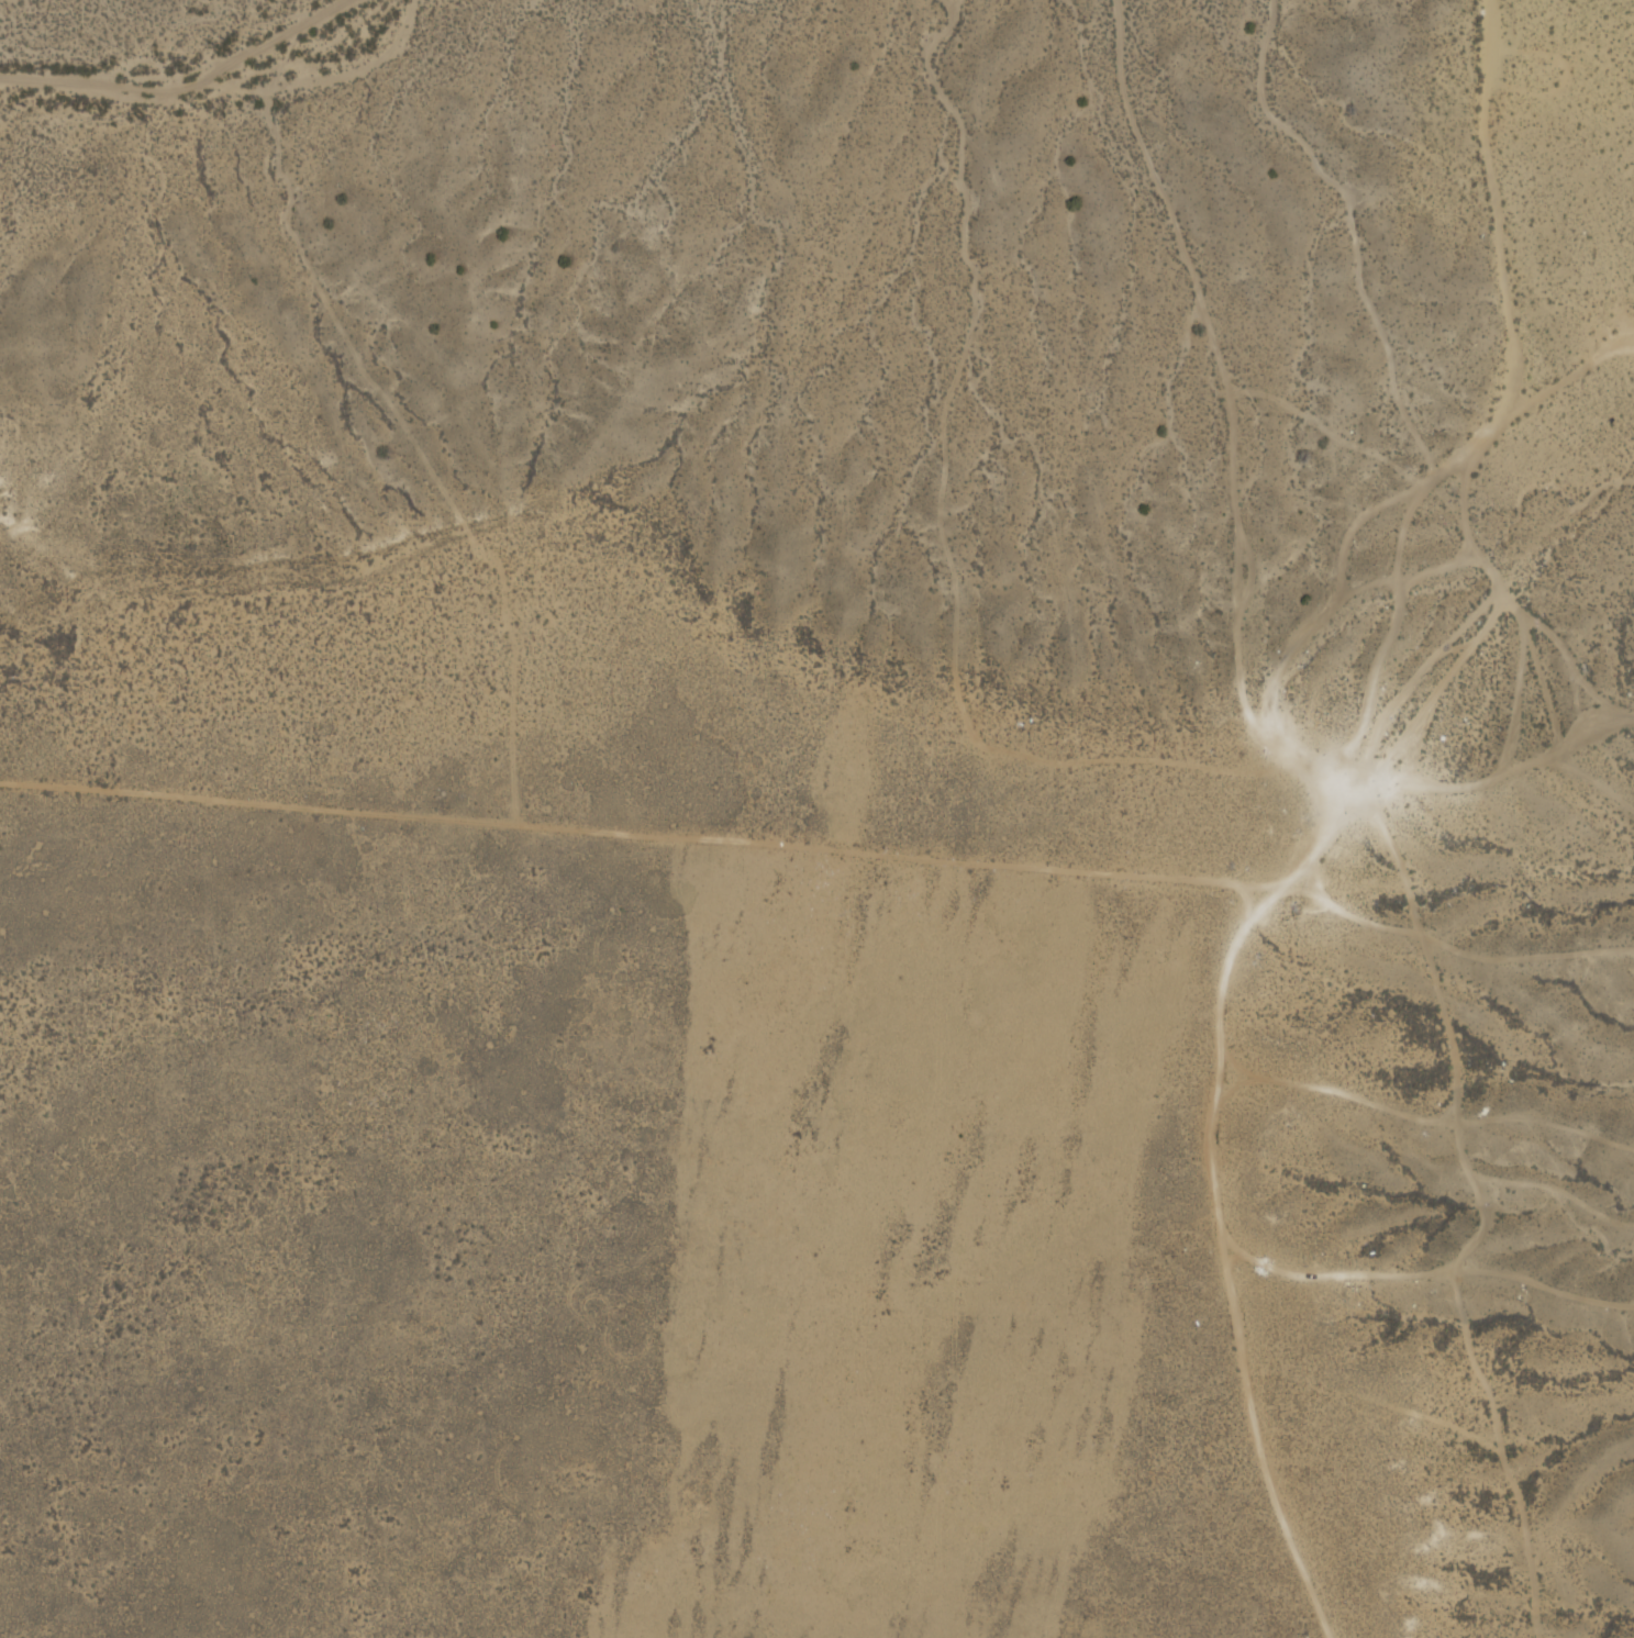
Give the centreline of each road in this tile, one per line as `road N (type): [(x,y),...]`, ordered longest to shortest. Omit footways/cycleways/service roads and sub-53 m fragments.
road 1 (track): [(1337,1637),(1322,1590),(1266,1485),(1232,1189),(1225,1009),(1236,945),(1346,831),(1356,780),(1281,709),(1333,612),(1342,535),(1465,459),(1525,376),(1491,148),(1489,0)]

